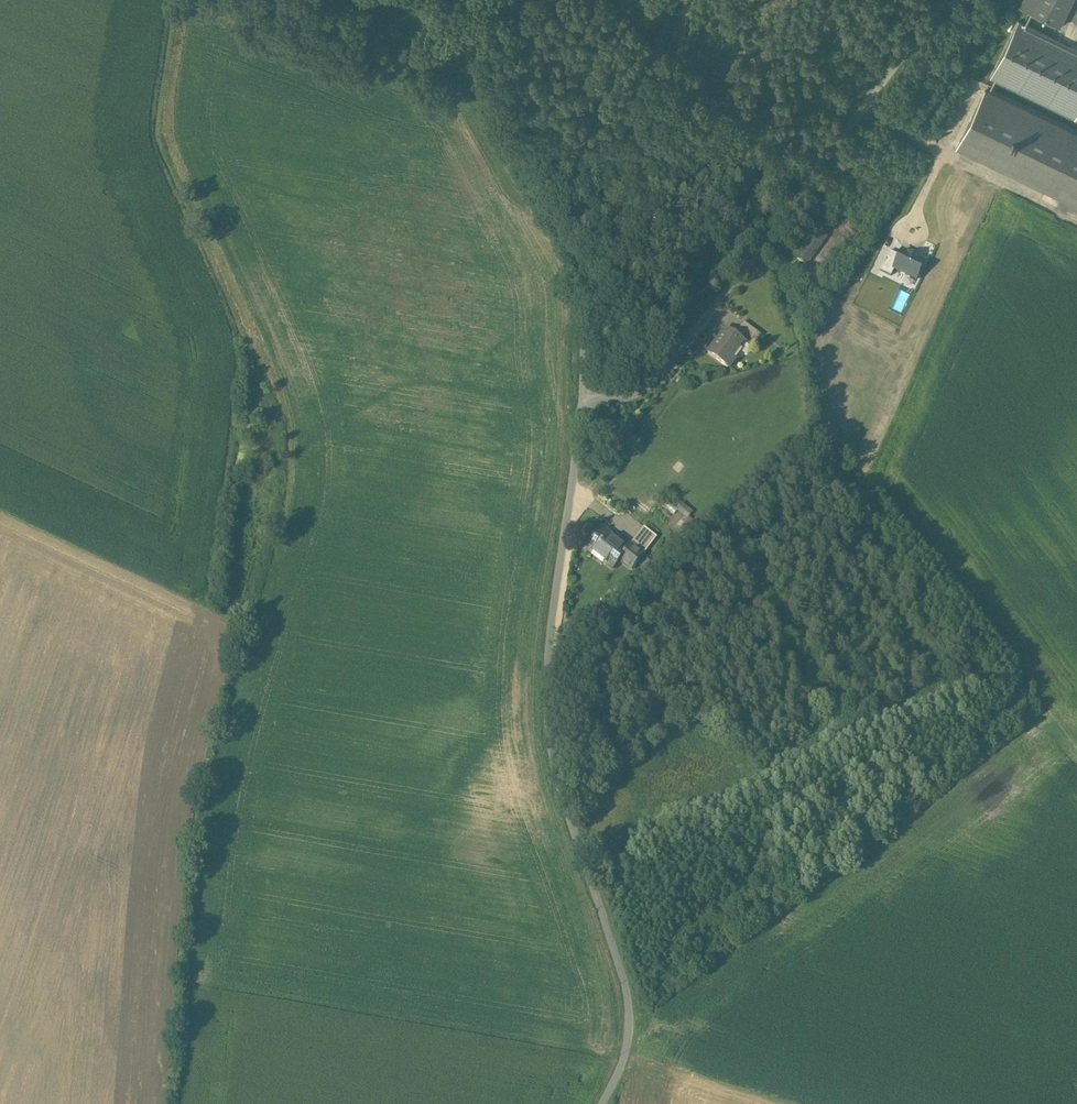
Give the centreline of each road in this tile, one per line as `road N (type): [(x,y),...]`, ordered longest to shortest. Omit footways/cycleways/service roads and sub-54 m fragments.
road 1 (unclassified): [(603,1103),(633,1020),(623,970),(547,747),(545,645),(582,401),(626,397),(653,382),(943,0)]

